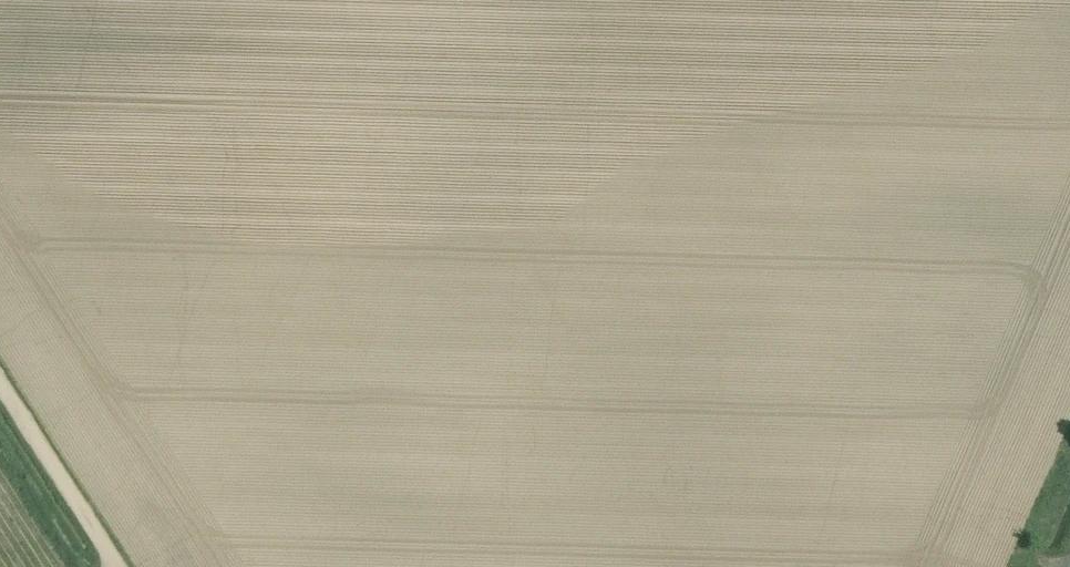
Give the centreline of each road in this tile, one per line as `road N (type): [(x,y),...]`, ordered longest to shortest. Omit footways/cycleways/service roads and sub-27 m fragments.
road 1 (track): [(116,566),(0,385)]

